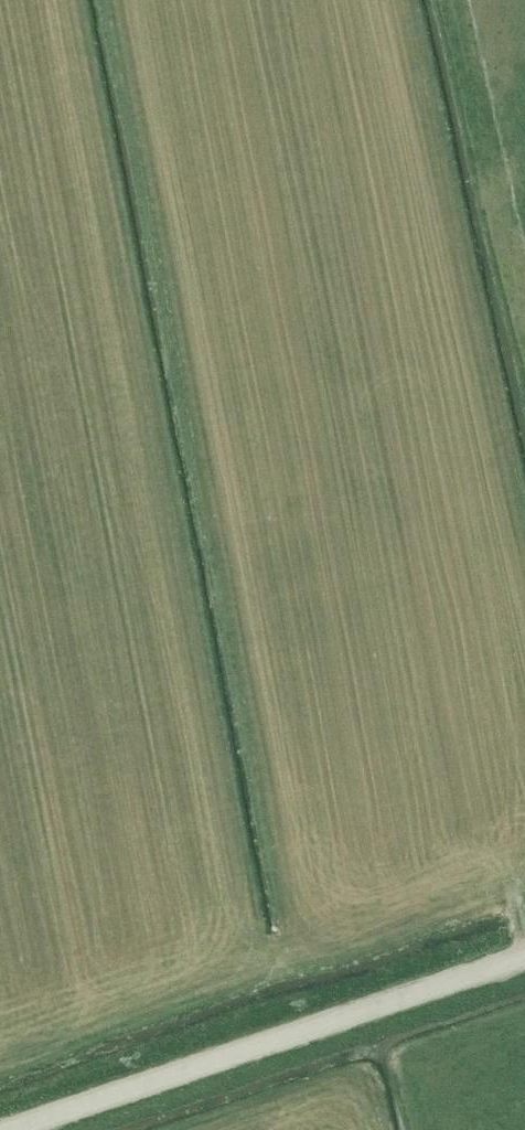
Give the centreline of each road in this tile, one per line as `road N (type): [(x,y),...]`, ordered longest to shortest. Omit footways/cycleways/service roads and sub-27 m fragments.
road 1 (tertiary): [(8,1129),(524,956)]

